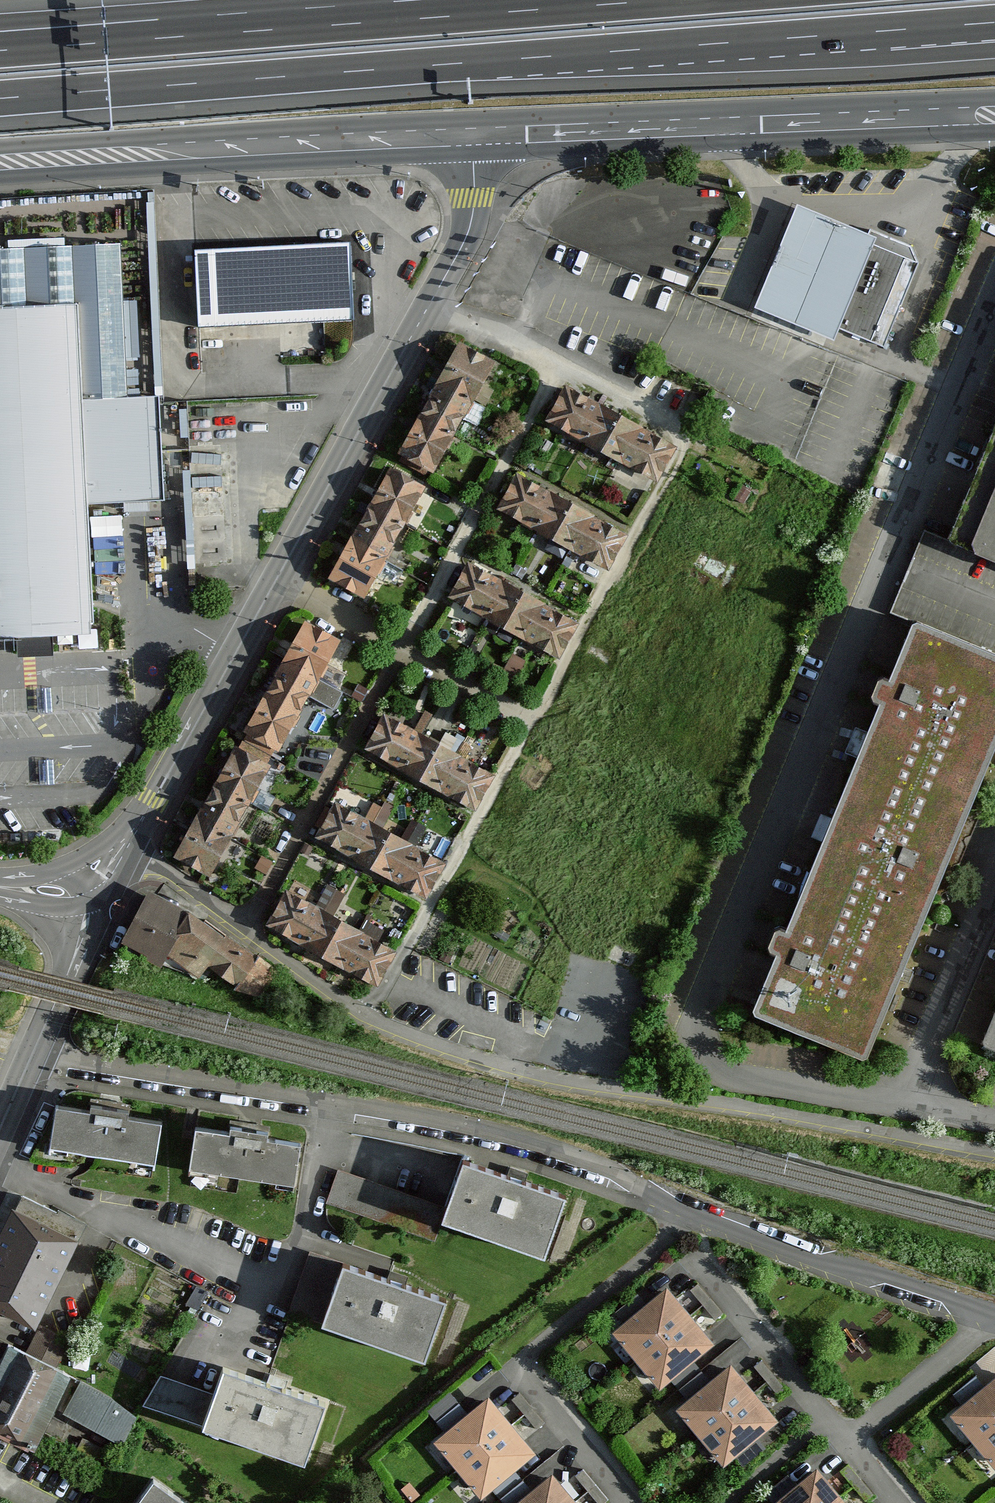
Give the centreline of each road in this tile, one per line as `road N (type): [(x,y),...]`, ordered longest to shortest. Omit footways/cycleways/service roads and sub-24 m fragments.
road 1 (residential): [(35,1059),(473,1134),(994,1321)]
road 2 (motorway): [(0,99),(994,23)]
road 3 (residential): [(365,1018),(682,448),(668,422),(507,342),(429,313)]
road 4 (tertiary): [(158,802),(429,313)]
road 5 (primary): [(472,136),(994,115)]
road 6 (motorway): [(665,0),(159,38)]
road 7 (primary): [(0,163),(472,136)]
road 8 (residential): [(132,850),(365,1018)]
road 9 (residential): [(365,1018),(527,1072),(616,1089)]
road 10 (tertiary): [(429,313),(470,228),(472,136)]
road 11 (residential): [(158,802),(107,848),(60,872),(0,881)]
road 12 (tertiary): [(35,1059),(104,902)]
road 13 (motorway): [(159,38),(0,50)]
road 14 (motorway): [(159,38),(0,39)]

